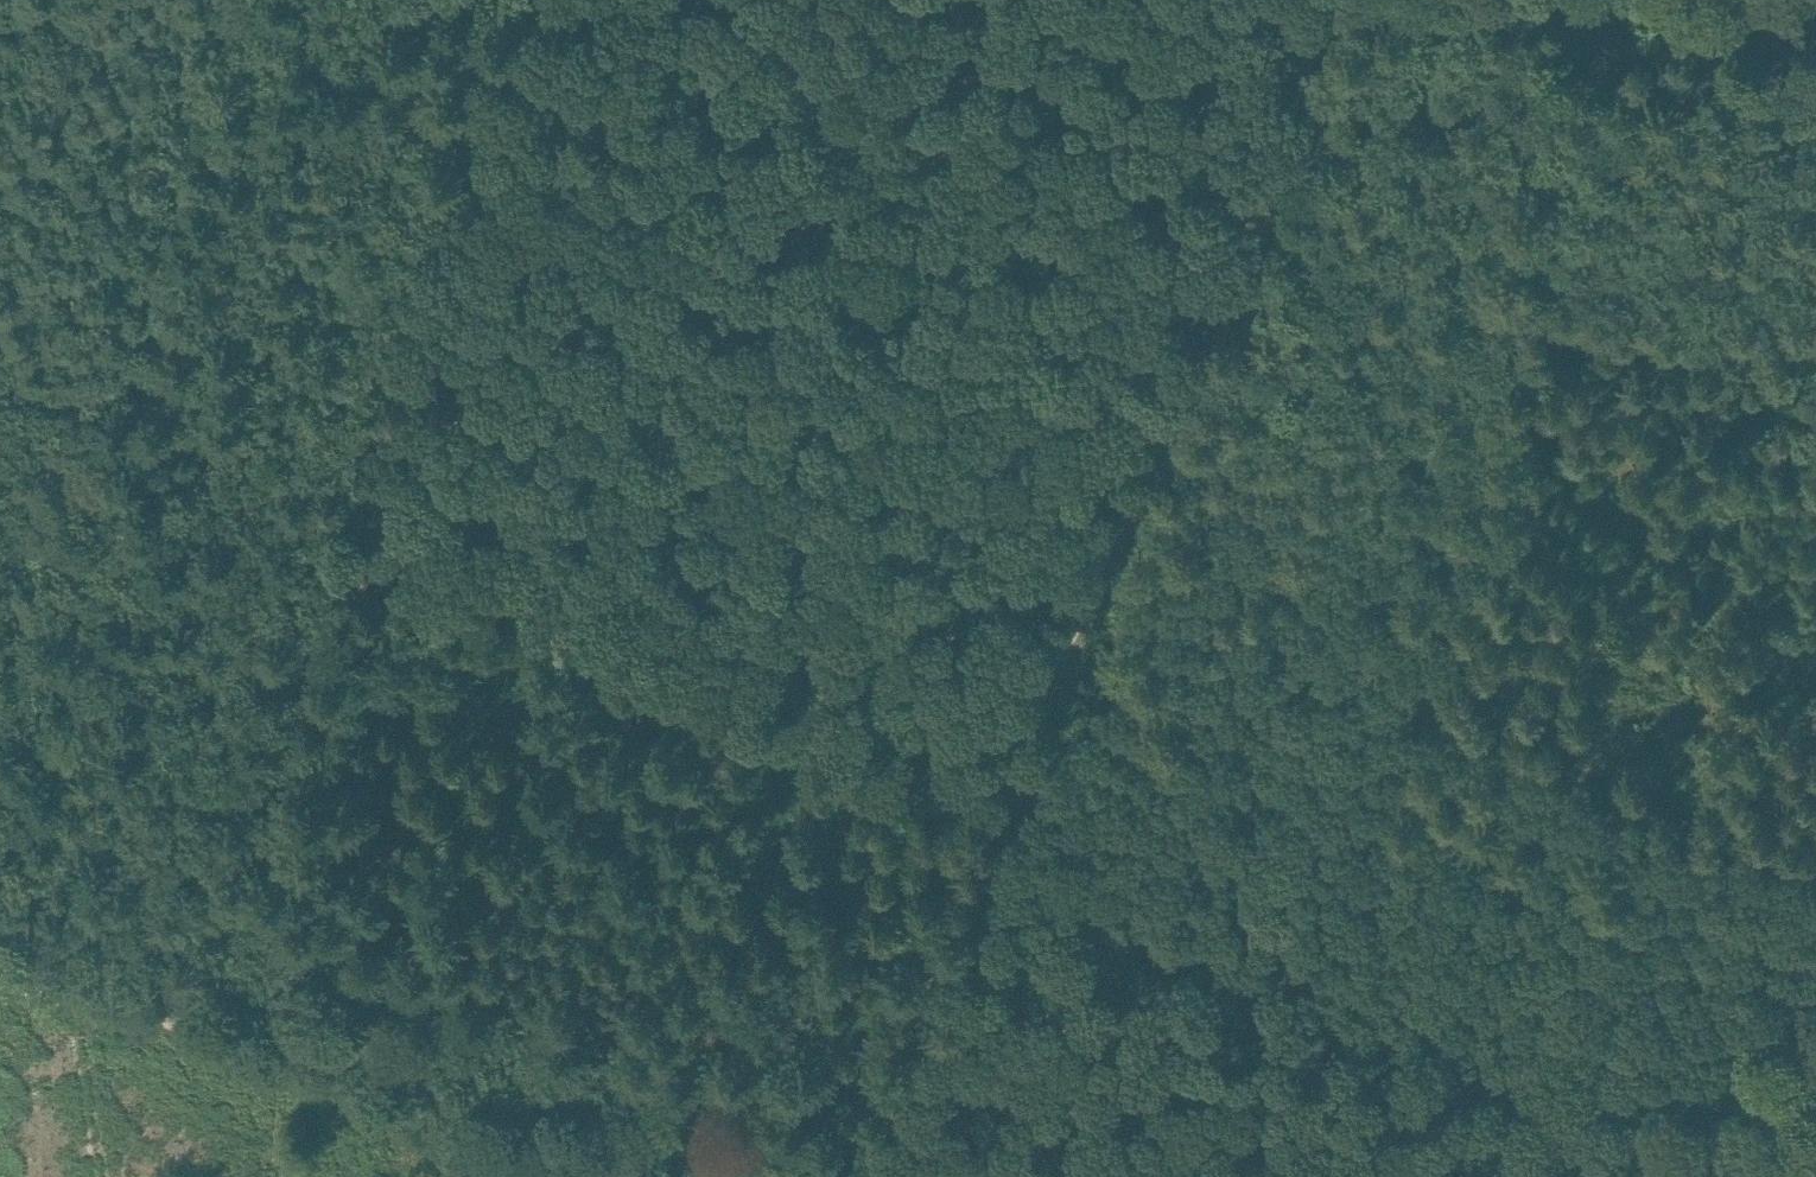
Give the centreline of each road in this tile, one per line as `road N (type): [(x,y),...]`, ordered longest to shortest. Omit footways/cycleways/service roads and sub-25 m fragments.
road 1 (track): [(868,1176),(1331,0)]
road 2 (track): [(535,1176),(0,958)]

